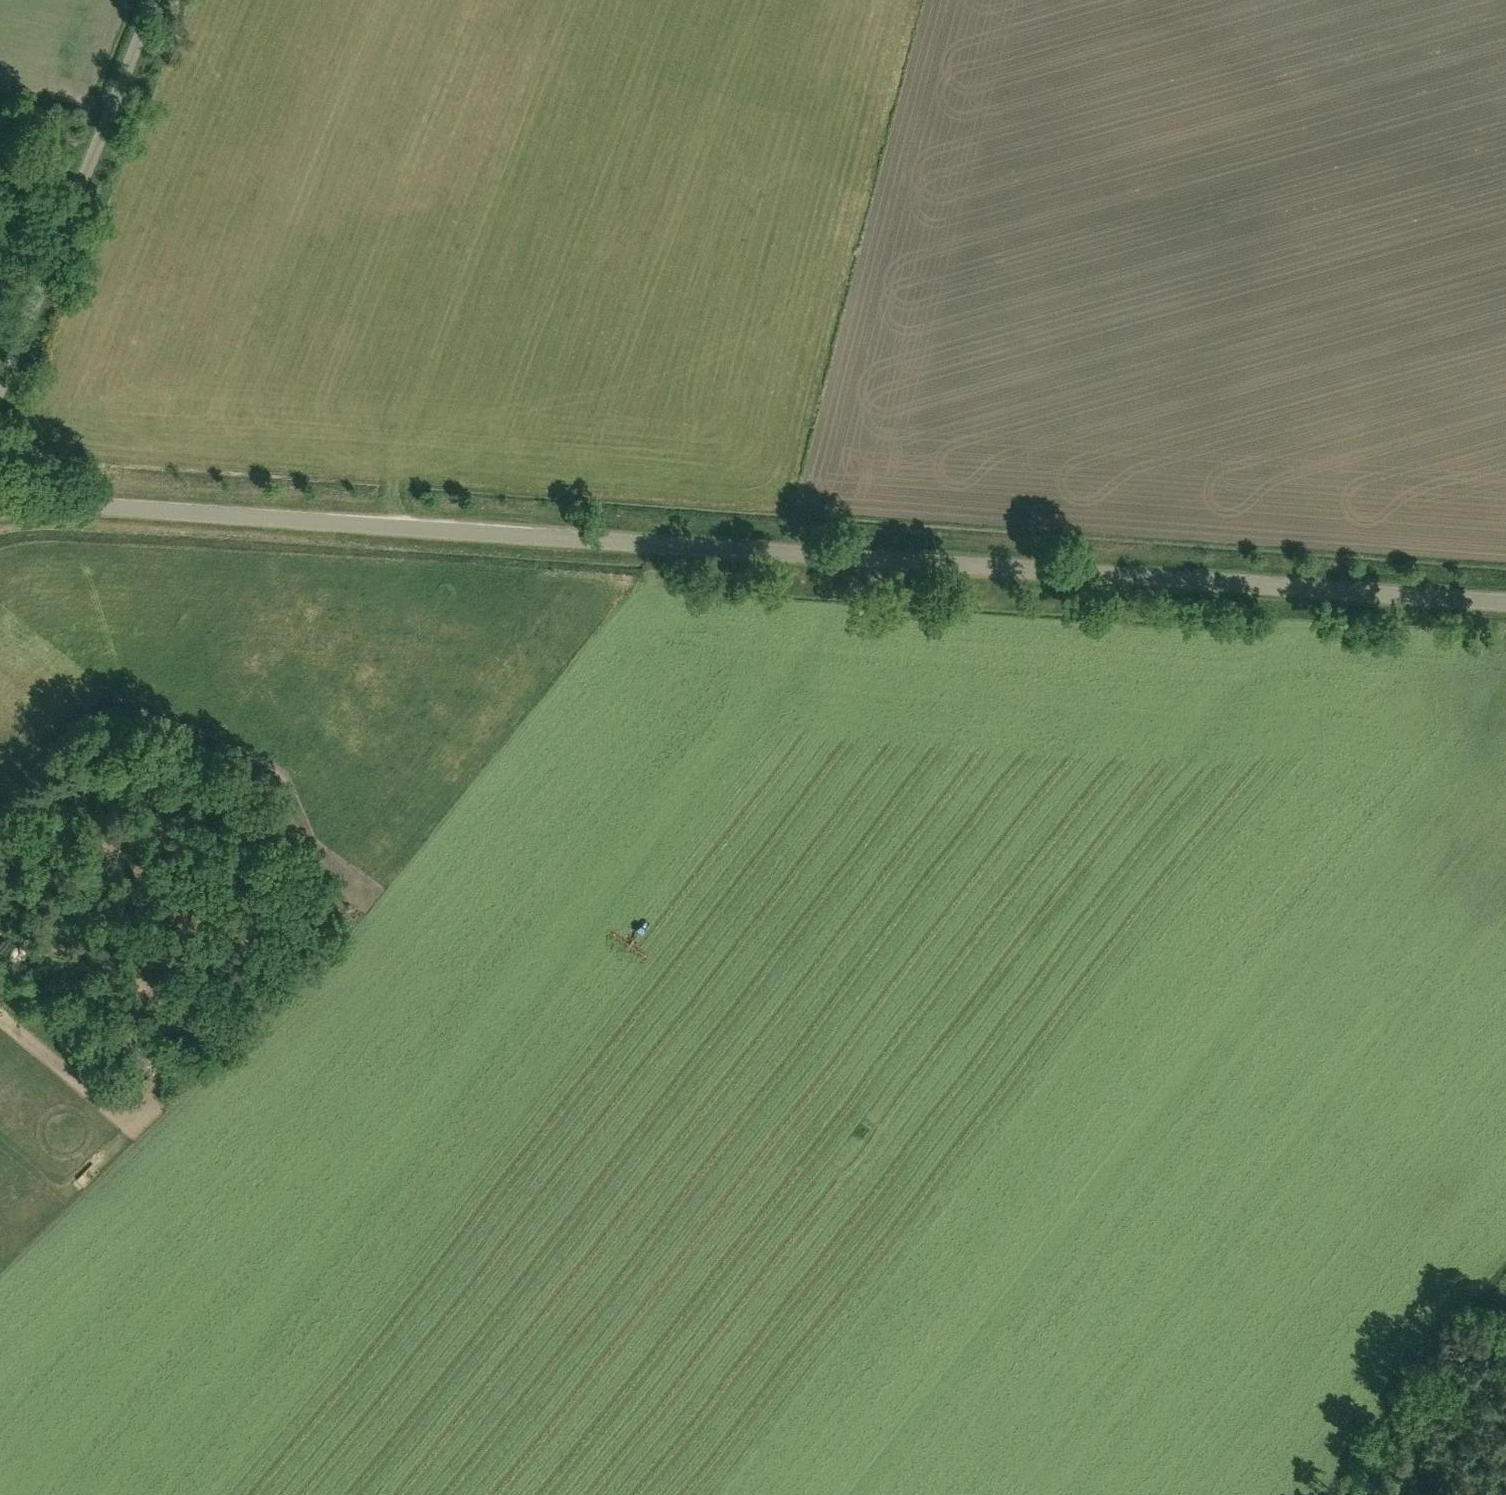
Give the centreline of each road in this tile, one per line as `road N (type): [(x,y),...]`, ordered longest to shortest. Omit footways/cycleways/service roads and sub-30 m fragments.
road 1 (unclassified): [(0,510),(33,506),(458,526),(1505,598)]
road 2 (unclassified): [(0,409),(159,0)]

